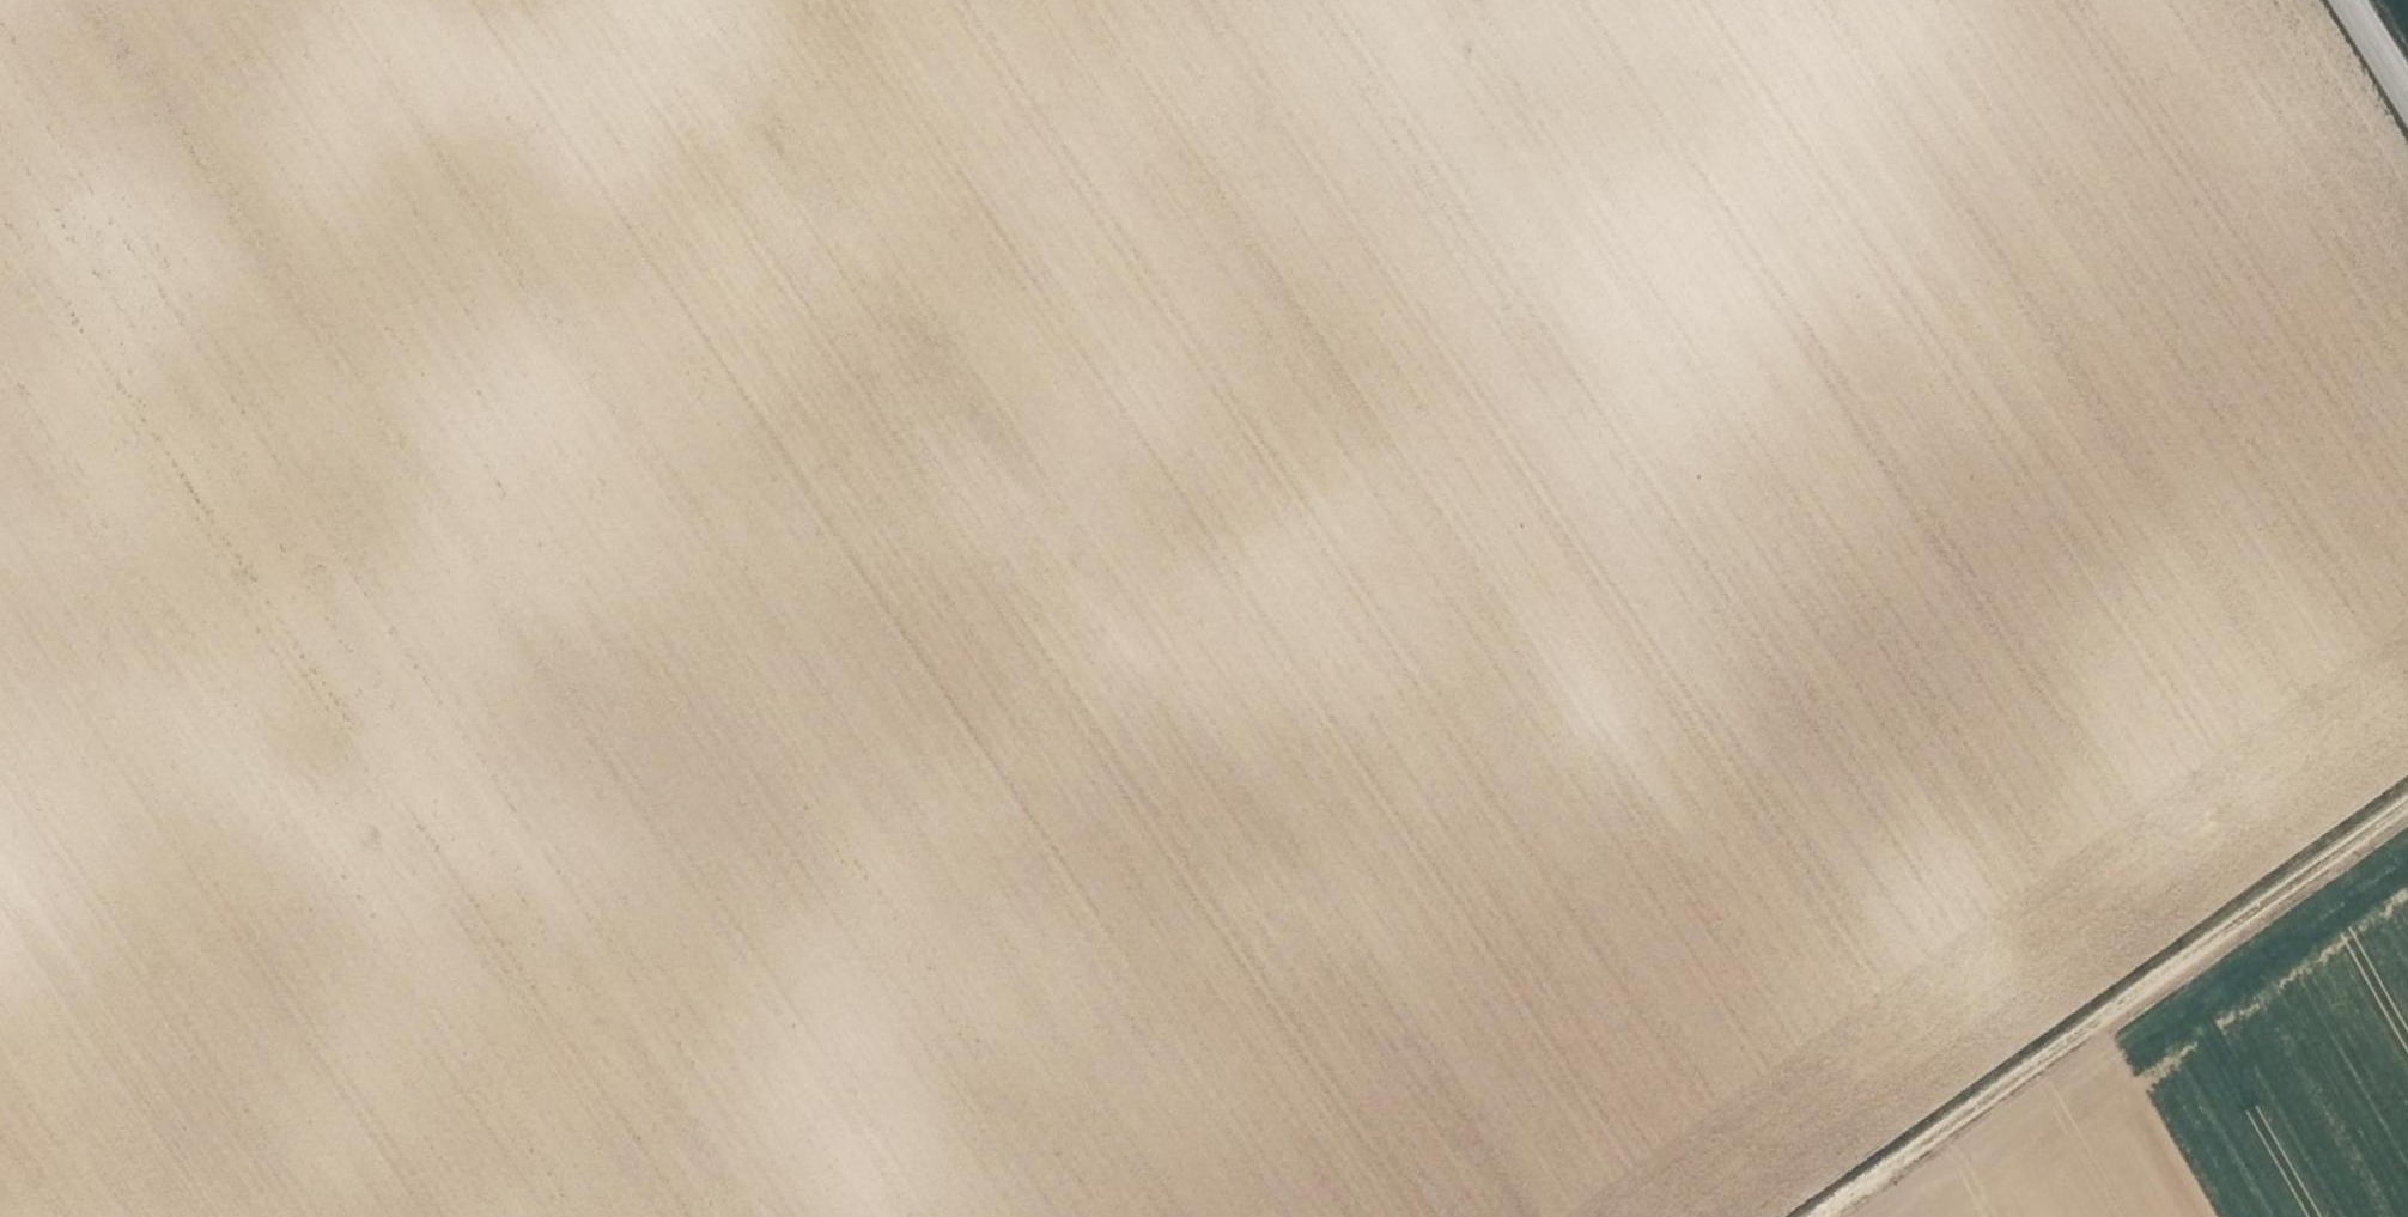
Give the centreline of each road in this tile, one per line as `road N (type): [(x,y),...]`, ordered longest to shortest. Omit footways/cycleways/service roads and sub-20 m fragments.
road 1 (track): [(1828,1216),(2407,806)]

